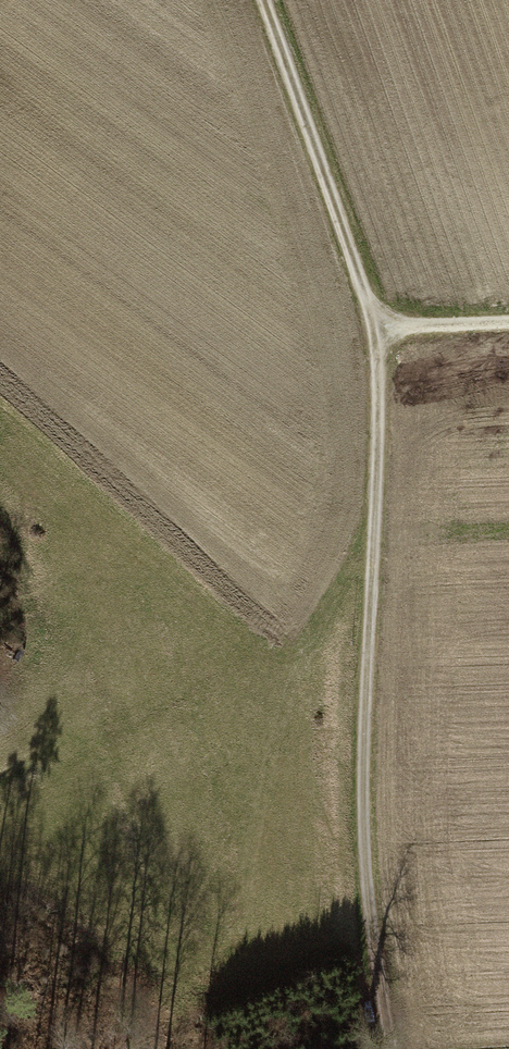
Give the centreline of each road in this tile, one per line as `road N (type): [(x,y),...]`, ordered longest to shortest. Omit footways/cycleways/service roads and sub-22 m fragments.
road 1 (track): [(391,1048),(367,847),(389,337),(268,0)]
road 2 (track): [(389,337),(508,330)]

